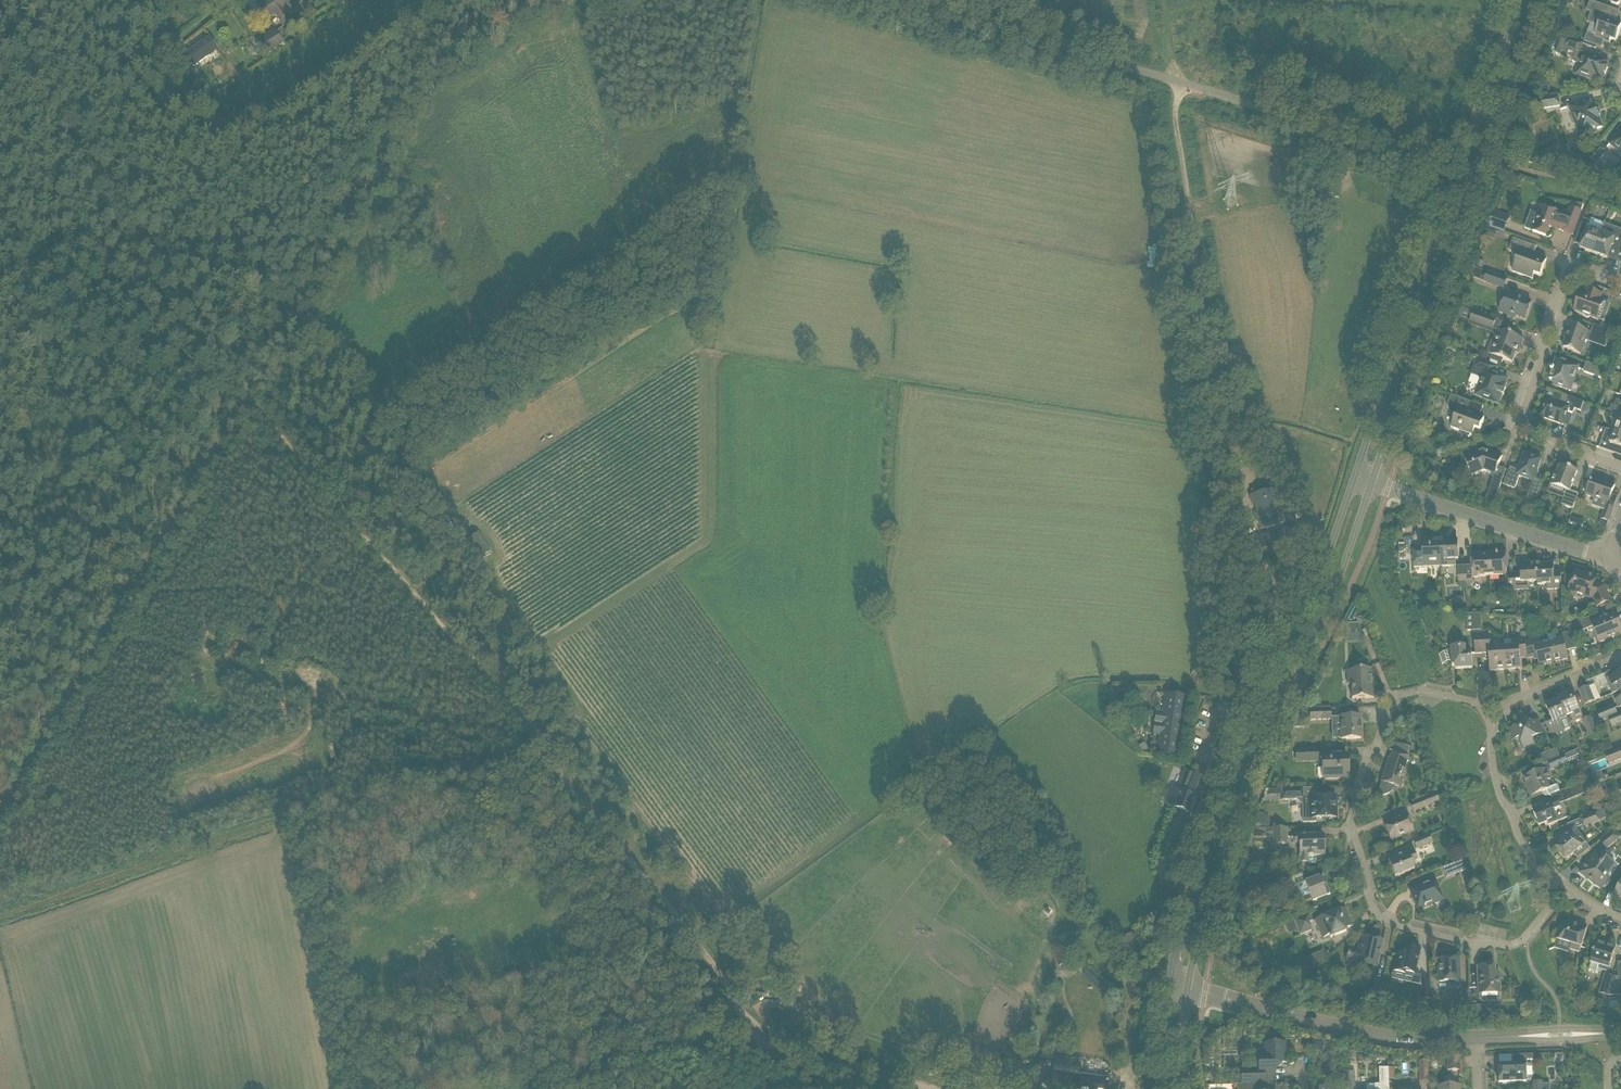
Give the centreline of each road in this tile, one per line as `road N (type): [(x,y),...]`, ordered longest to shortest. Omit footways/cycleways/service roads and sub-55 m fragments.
road 1 (track): [(931,1088),(771,1055),(657,885),(623,855),(239,389),(122,220)]
road 2 (track): [(1248,693),(1161,0)]
road 3 (unclassified): [(1464,160),(896,0)]
road 4 (residential): [(1477,703),(1413,692),(1387,715),(1357,790),(1352,828),(1371,900),(1391,925),(1506,948),(1528,935),(1554,898)]
road 5 (track): [(122,649),(506,738),(527,734)]
road 6 (secondary): [(1464,160),(1354,479)]
road 7 (secondary): [(1371,484),(1481,166)]
road 8 (residential): [(1620,470),(1524,433),(1521,423),(1567,278),(1578,270),(1620,285)]
road 9 (secondary): [(1265,701),(1192,887),(1168,988)]
road 10 (track): [(748,0),(725,103),(704,299)]
road 11 (secondary): [(1188,992),(1223,853),(1281,708)]
road 12 (tertiary): [(1477,1038),(1390,1038),(1188,992)]
road 13 (track): [(122,220),(0,456)]
road 14 (residential): [(1613,555),(1584,554),(1371,484)]
road 15 (track): [(301,817),(542,752)]
road 16 (secondary): [(1281,708),(1371,484)]
road 17 (secondary): [(1354,479),(1265,701)]
road 18 (track): [(576,1088),(572,1070),(679,1047),(771,1055)]
road 19 (track): [(208,0),(56,111)]
road 20 (secondary): [(1481,166),(1542,0)]
road 21 (secondary): [(1522,0),(1464,160)]
road 22 (residential): [(1555,878),(1517,835),(1495,774),(1494,733)]
road 23 (track): [(122,220),(0,269)]
road 24 (track): [(122,220),(56,111)]

